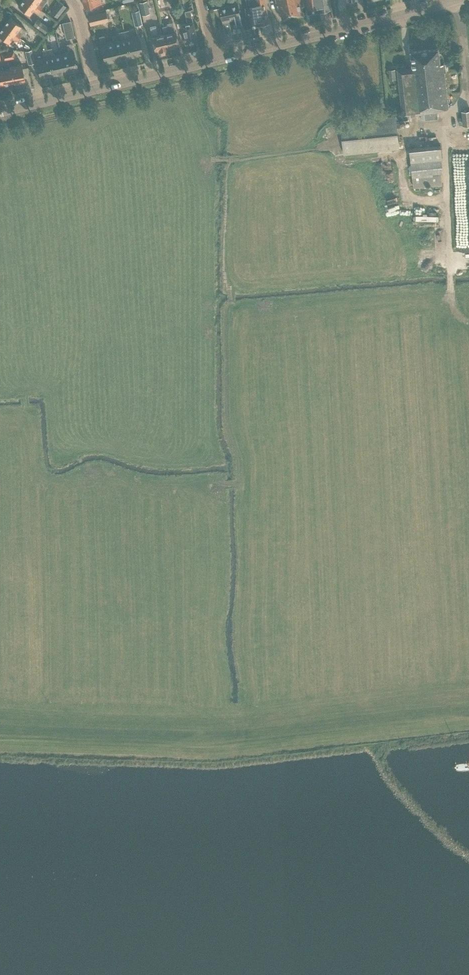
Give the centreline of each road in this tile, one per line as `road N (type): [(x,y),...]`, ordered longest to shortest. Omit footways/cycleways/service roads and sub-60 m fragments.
road 1 (unclassified): [(216,61),(396,17)]
road 2 (unclassified): [(96,90),(216,61)]

